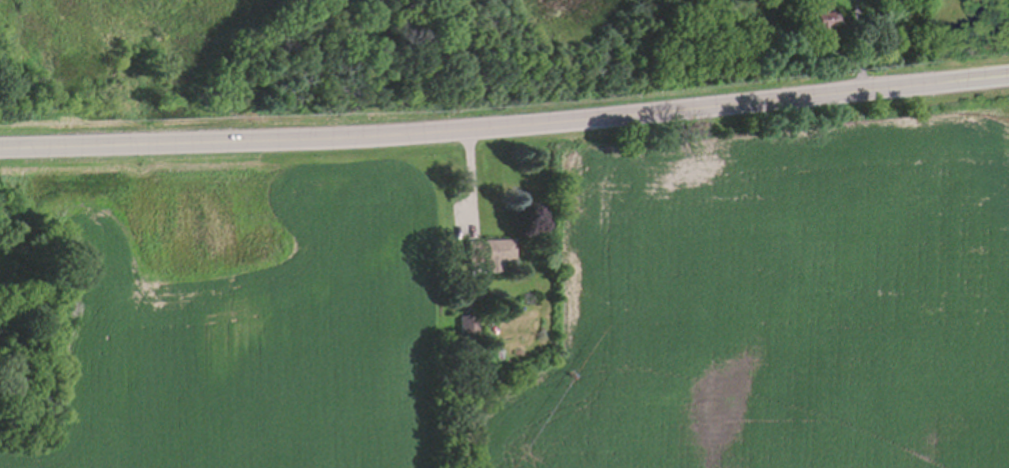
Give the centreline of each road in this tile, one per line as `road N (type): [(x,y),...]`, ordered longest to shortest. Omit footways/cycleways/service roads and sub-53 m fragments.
road 1 (secondary): [(1008,78),(683,109),(0,140)]

